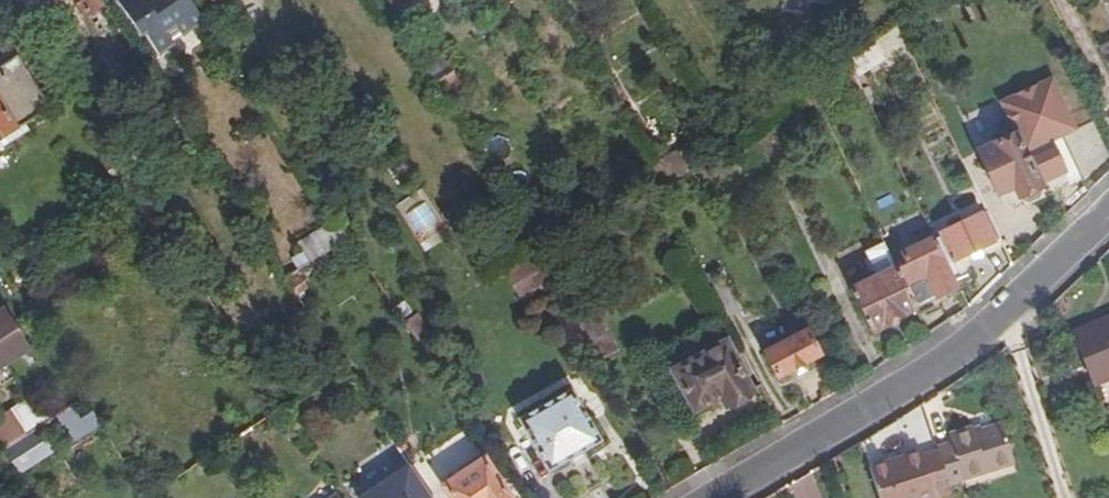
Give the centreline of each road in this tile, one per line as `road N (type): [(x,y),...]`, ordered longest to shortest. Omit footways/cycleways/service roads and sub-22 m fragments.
road 1 (residential): [(714,497),(919,380),(1108,213)]

